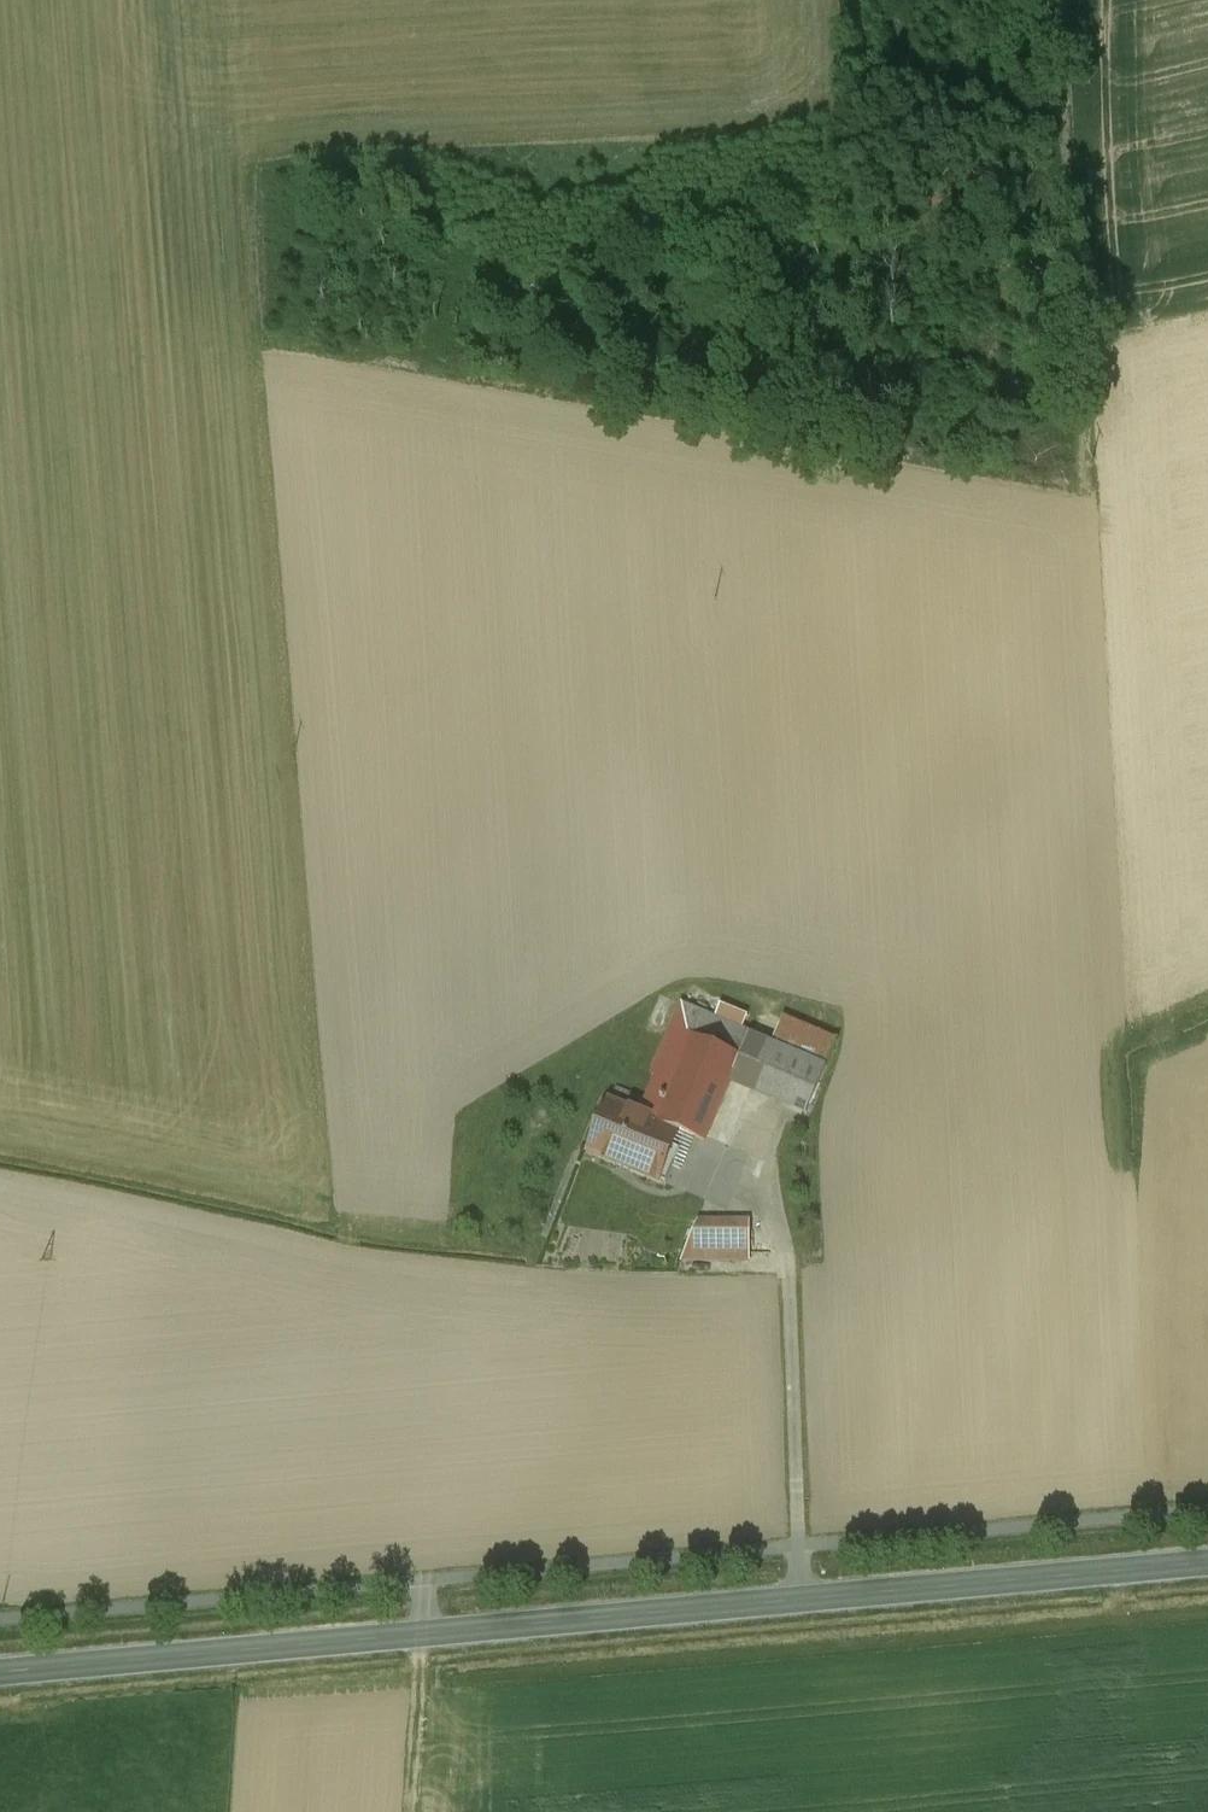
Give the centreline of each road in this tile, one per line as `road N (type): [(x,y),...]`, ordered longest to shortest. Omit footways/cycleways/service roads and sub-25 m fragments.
road 1 (secondary): [(1207,1563),(0,1672)]

